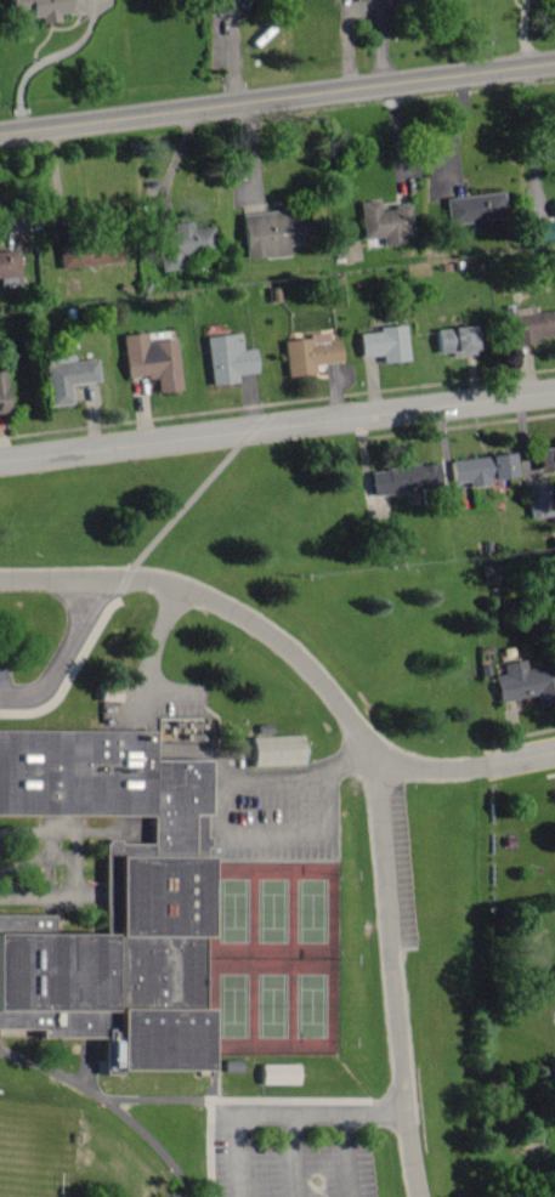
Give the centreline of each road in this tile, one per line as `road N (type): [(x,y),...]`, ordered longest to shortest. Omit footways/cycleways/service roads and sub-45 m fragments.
road 1 (residential): [(0,575),(126,574),(243,611),(272,628),(319,679),(378,762),(422,1196)]
road 2 (primary): [(0,128),(554,56)]
road 3 (residential): [(0,457),(554,389)]
road 4 (residential): [(554,746),(457,766),(378,762)]

